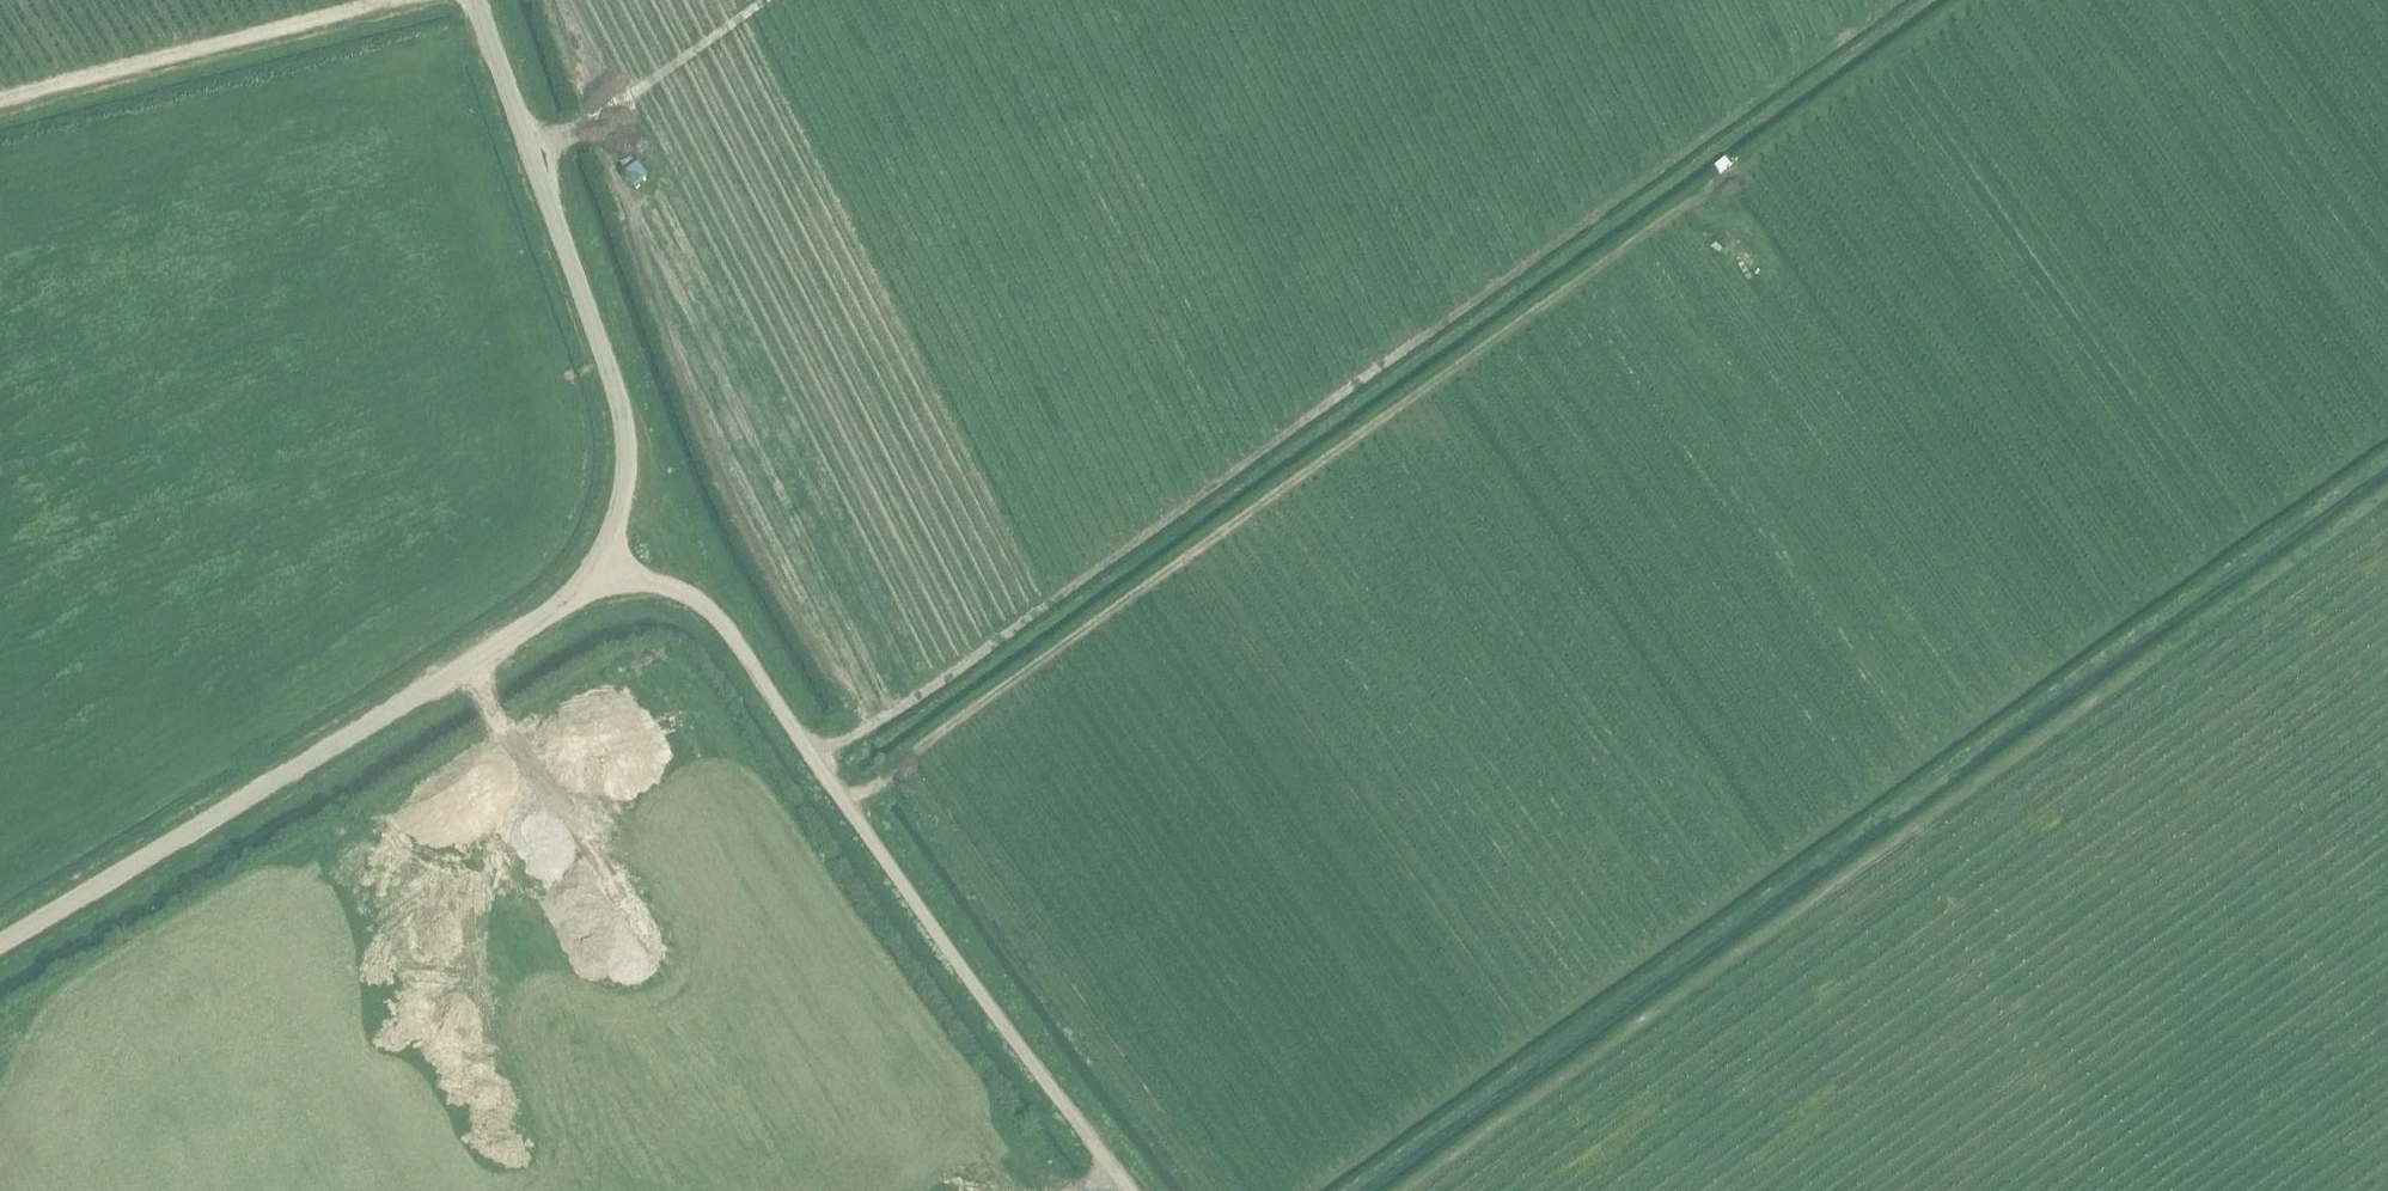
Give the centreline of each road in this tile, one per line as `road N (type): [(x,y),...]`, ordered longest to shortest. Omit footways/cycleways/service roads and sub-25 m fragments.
road 1 (unclassified): [(1129,1190),(720,620),(620,556)]
road 2 (unclassified): [(0,943),(548,612),(620,556)]
road 3 (unclassified): [(620,556),(627,450),(620,405),(478,0)]

